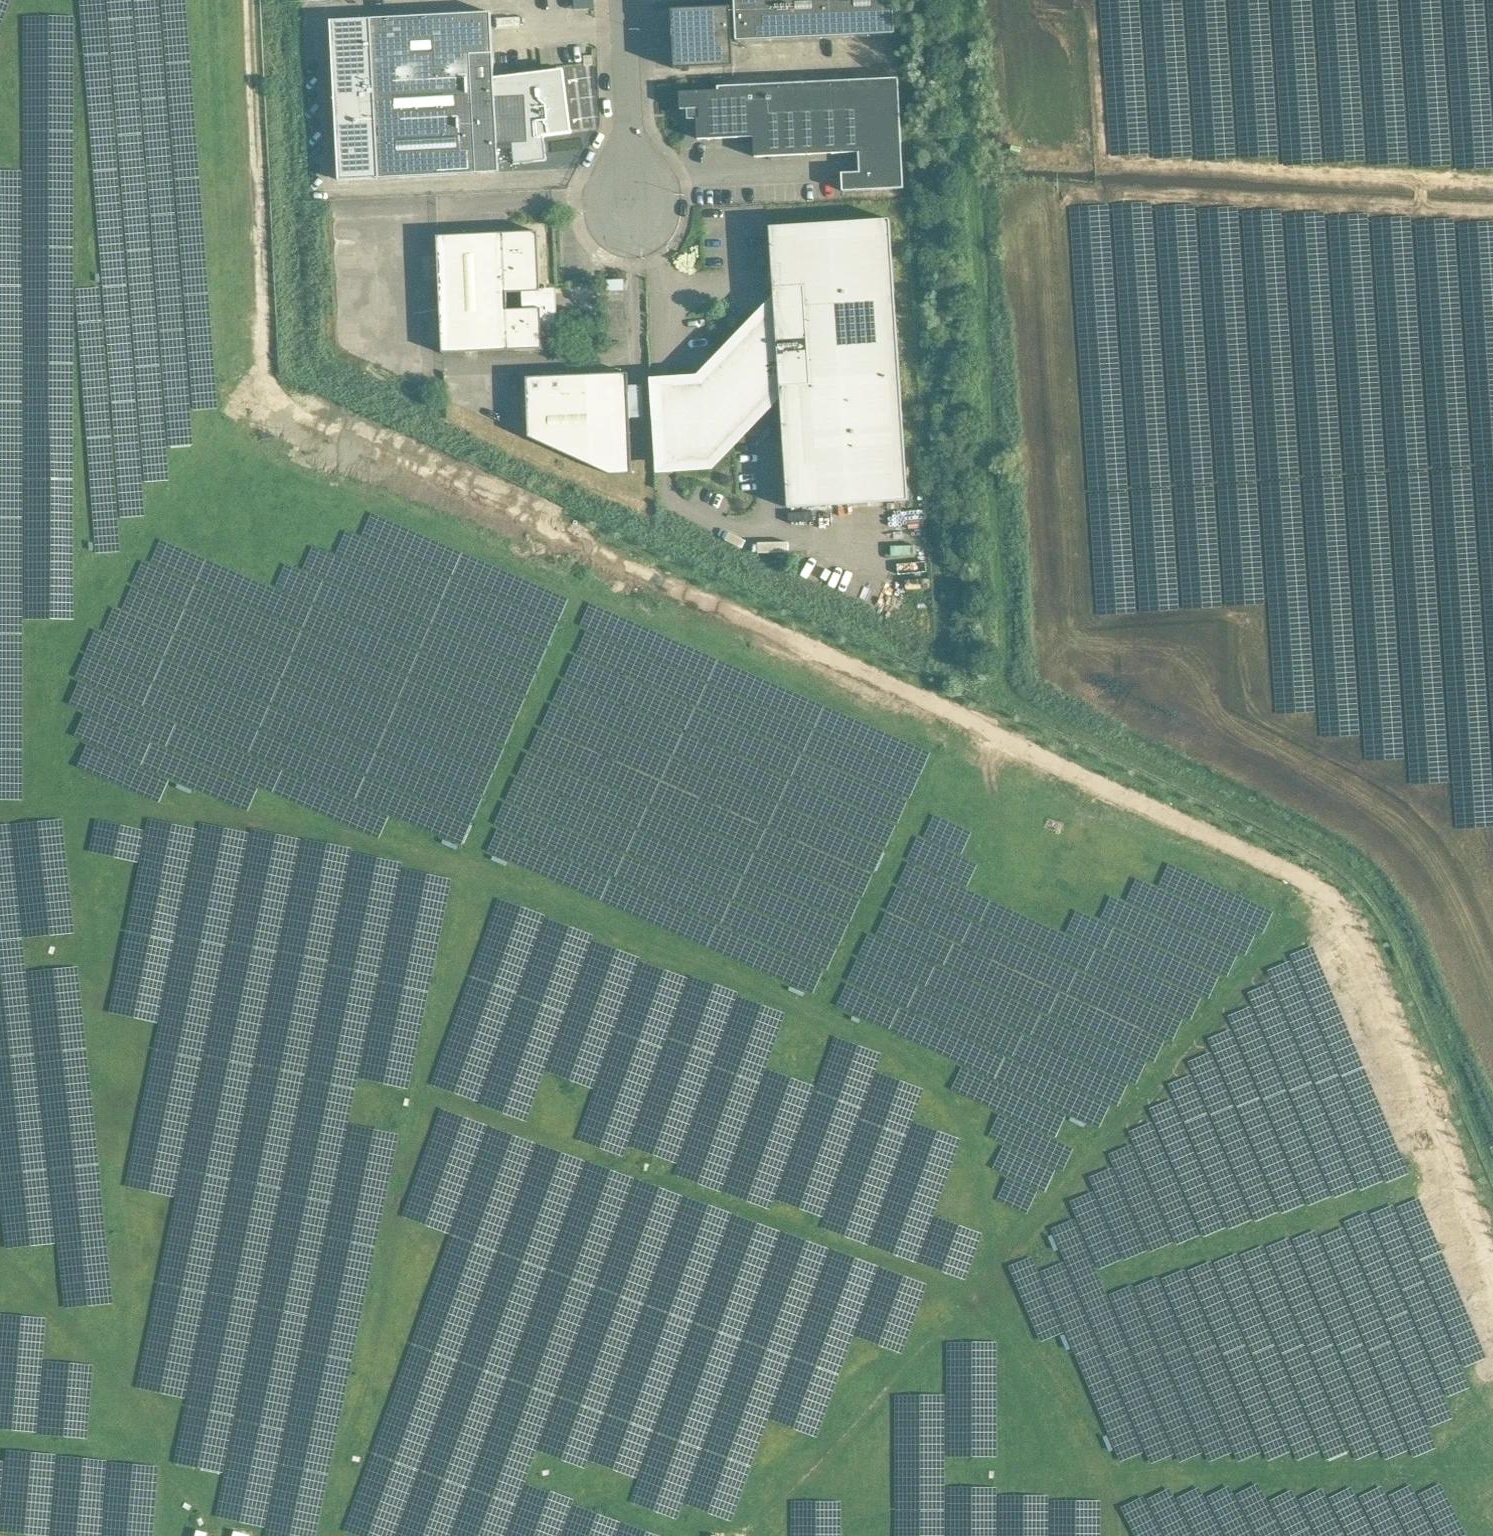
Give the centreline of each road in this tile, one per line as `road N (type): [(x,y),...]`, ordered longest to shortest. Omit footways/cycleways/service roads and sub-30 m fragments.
road 1 (unclassified): [(630,213),(621,0)]

